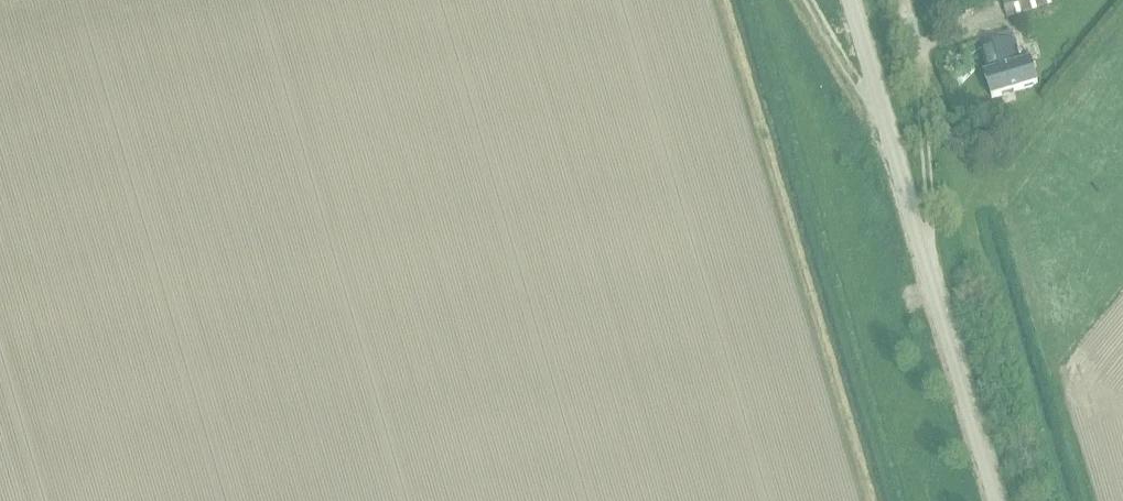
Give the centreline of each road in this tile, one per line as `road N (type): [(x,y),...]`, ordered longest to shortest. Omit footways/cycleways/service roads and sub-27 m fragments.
road 1 (unclassified): [(994,500),(849,0)]

